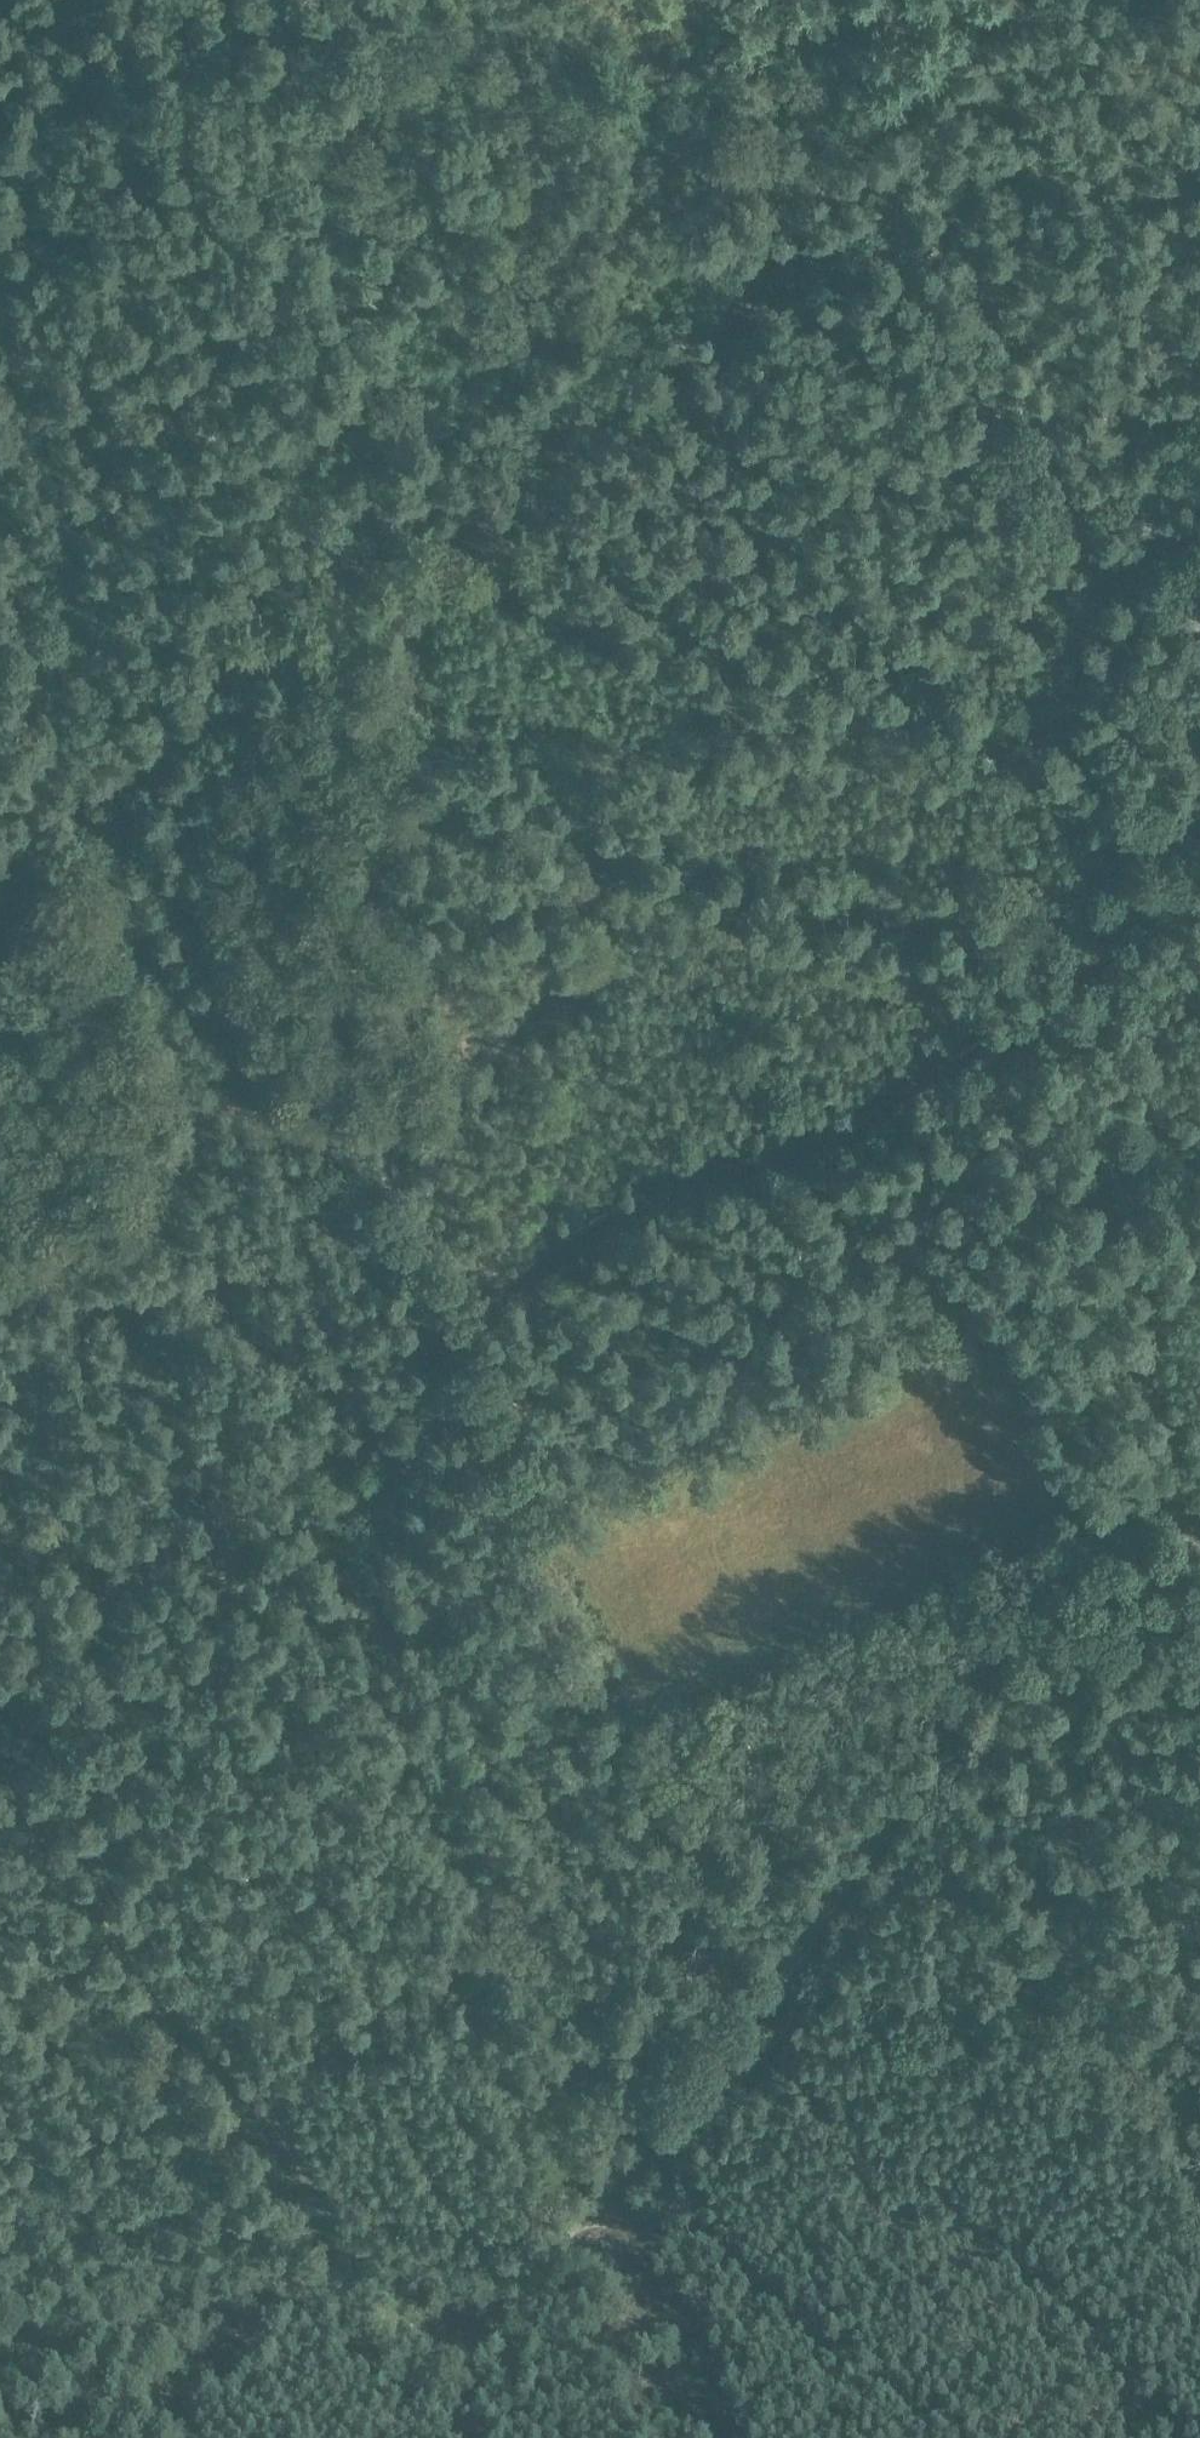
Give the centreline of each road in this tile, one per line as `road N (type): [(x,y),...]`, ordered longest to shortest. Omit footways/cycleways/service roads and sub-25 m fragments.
road 1 (track): [(593,2207),(778,1984),(964,1698),(1084,1535),(1111,1516),(1144,1510),(1199,1532)]
road 2 (track): [(593,2207),(476,2335),(441,2347),(409,2337),(356,2269),(273,2120),(0,1771)]
road 3 (track): [(708,2437),(627,2239),(593,2207)]

